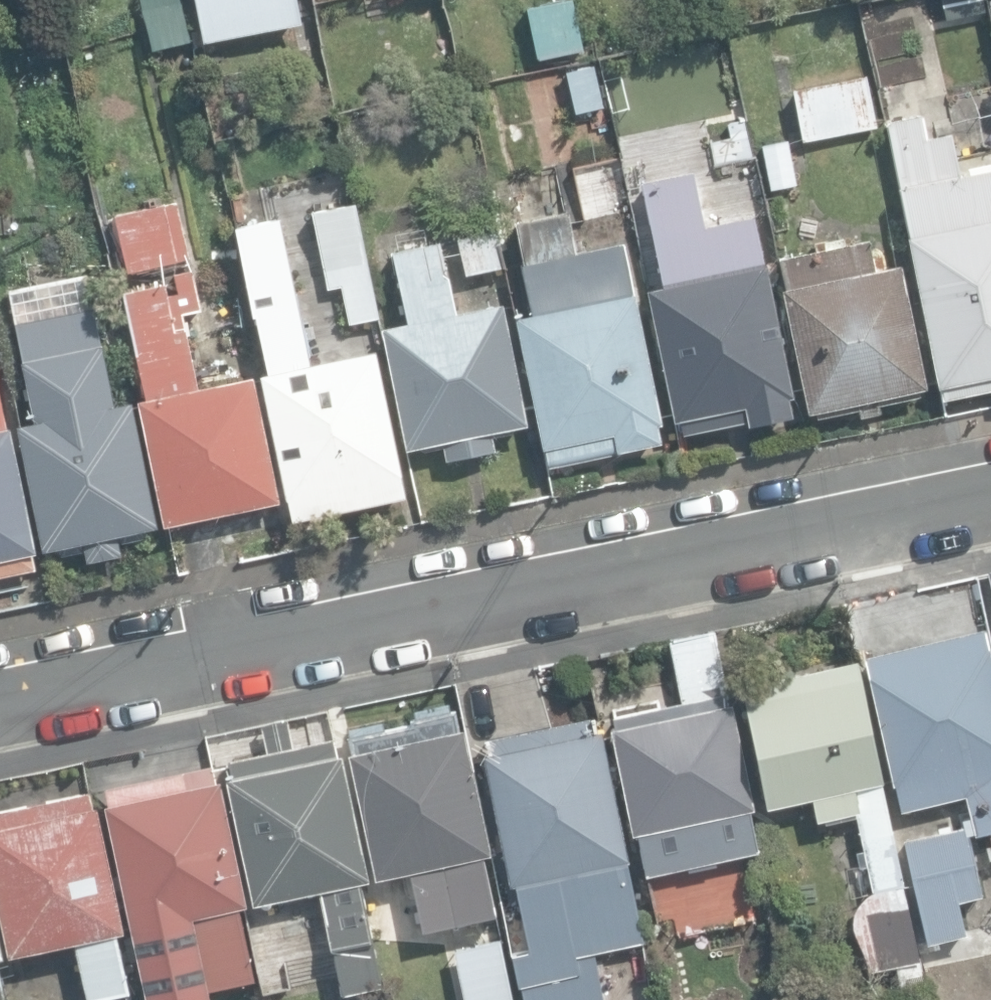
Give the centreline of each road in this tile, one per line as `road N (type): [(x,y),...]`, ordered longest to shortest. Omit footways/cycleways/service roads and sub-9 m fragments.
road 1 (residential): [(990,493),(0,701)]

